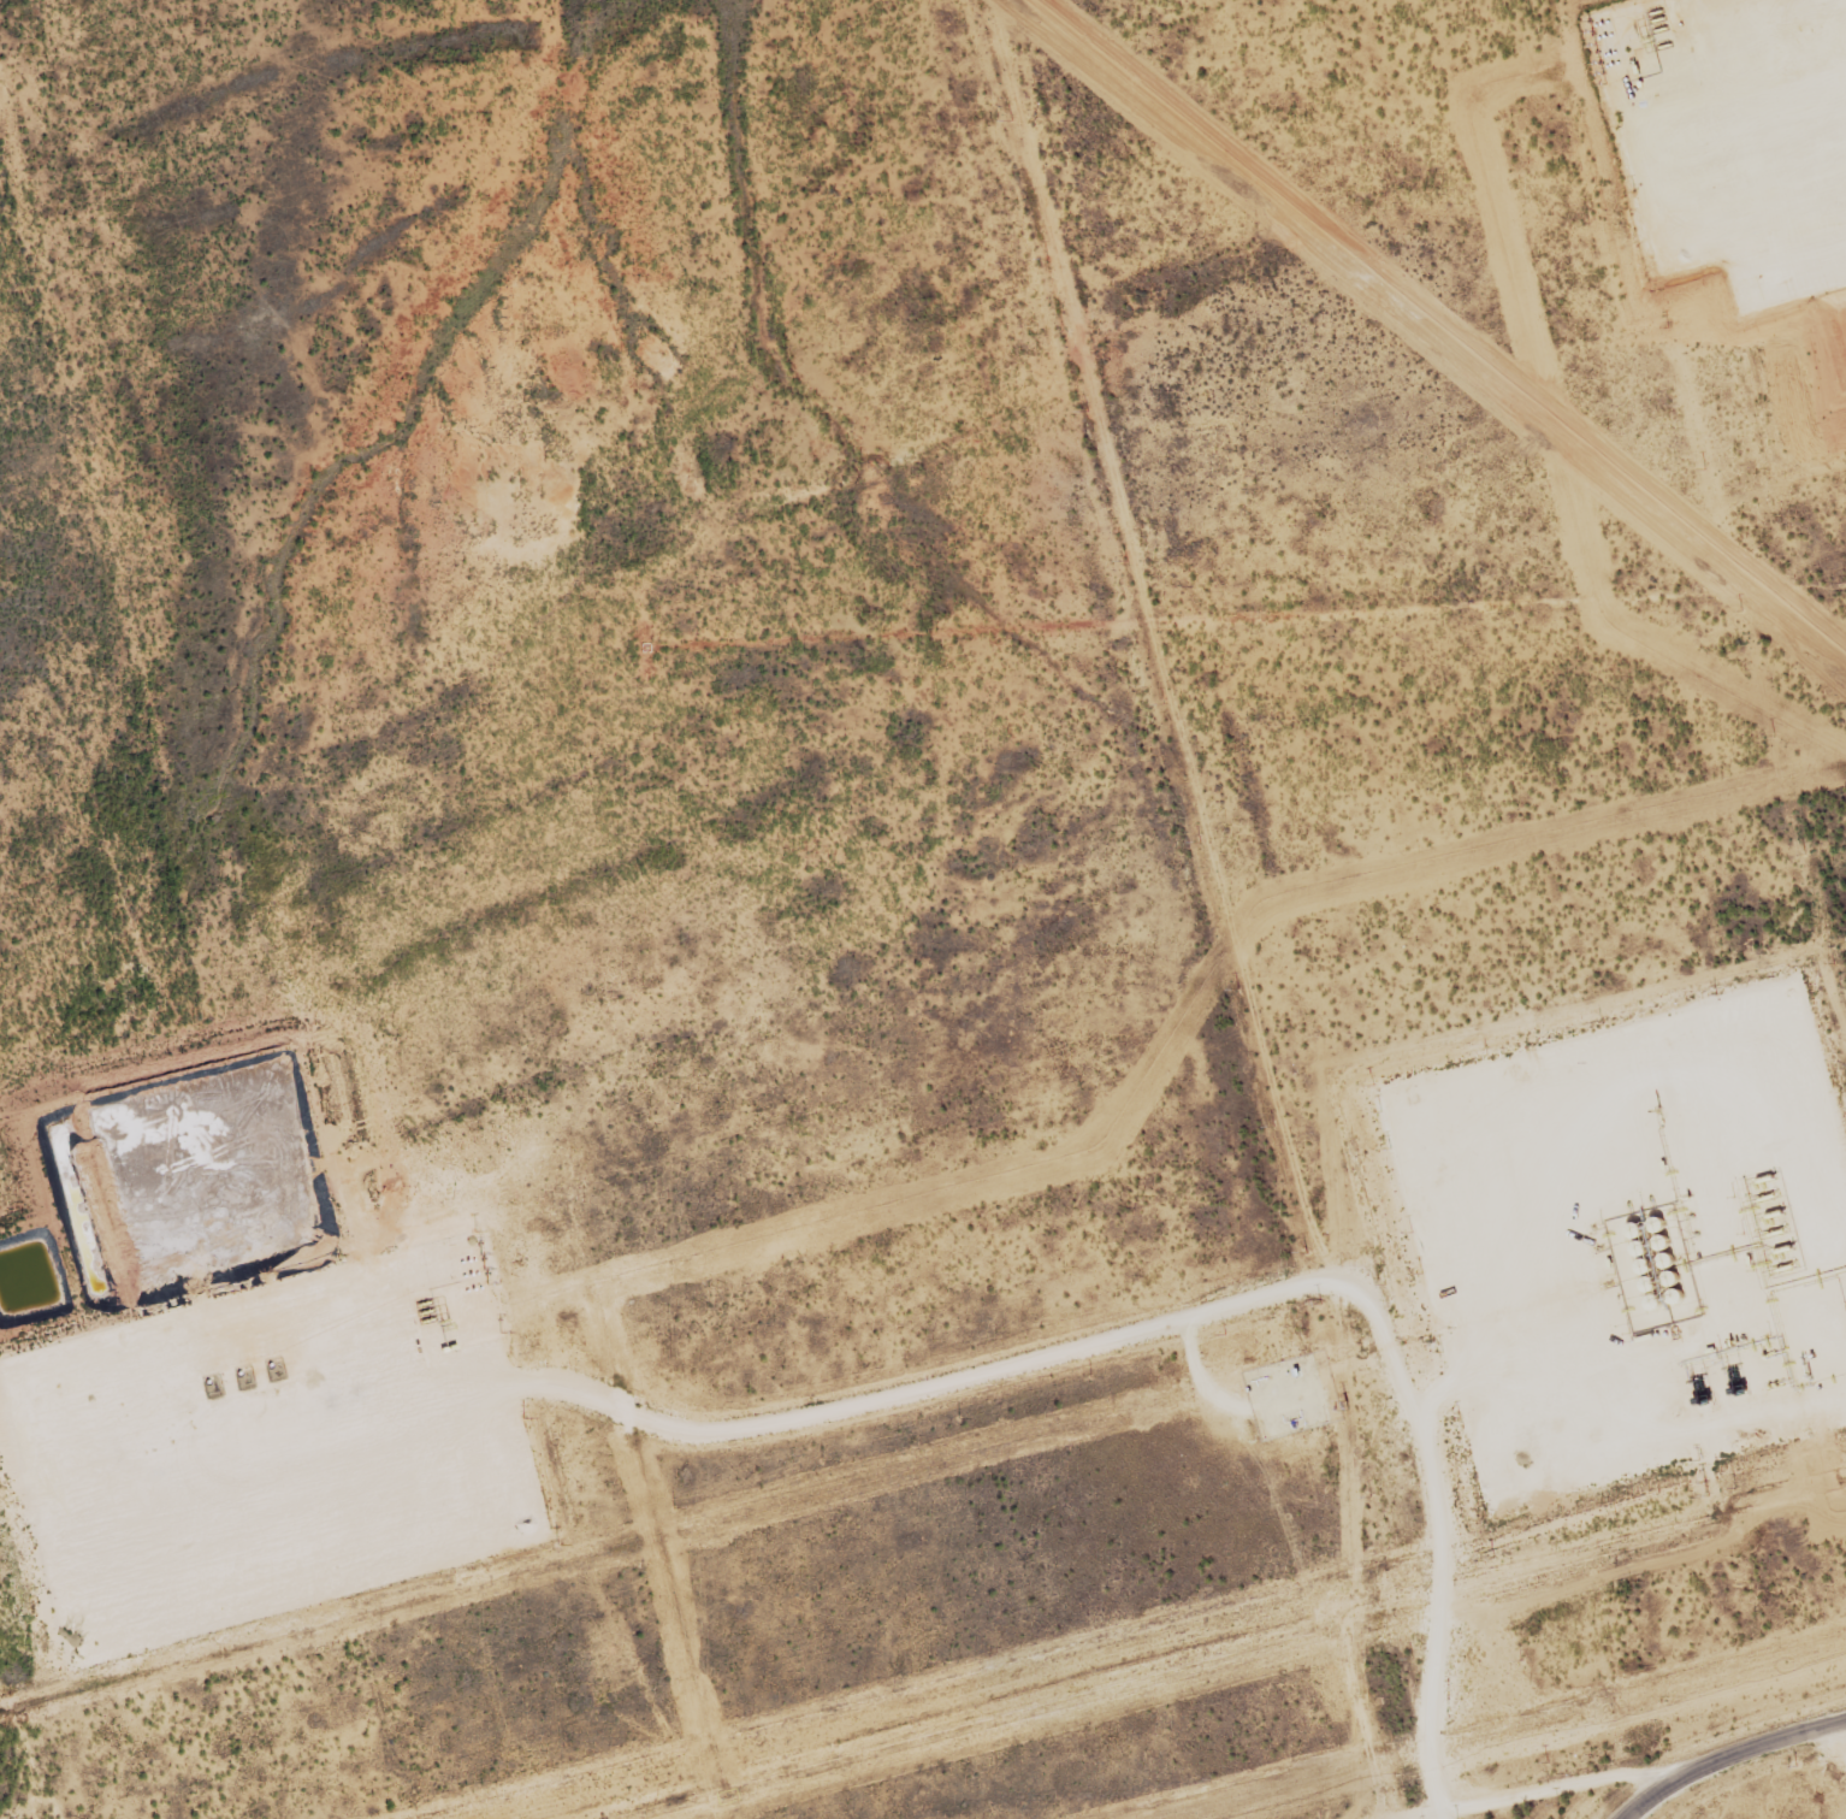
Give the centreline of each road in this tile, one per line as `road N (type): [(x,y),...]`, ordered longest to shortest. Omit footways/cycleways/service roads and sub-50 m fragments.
road 1 (residential): [(1625,1818),(1845,1757)]

